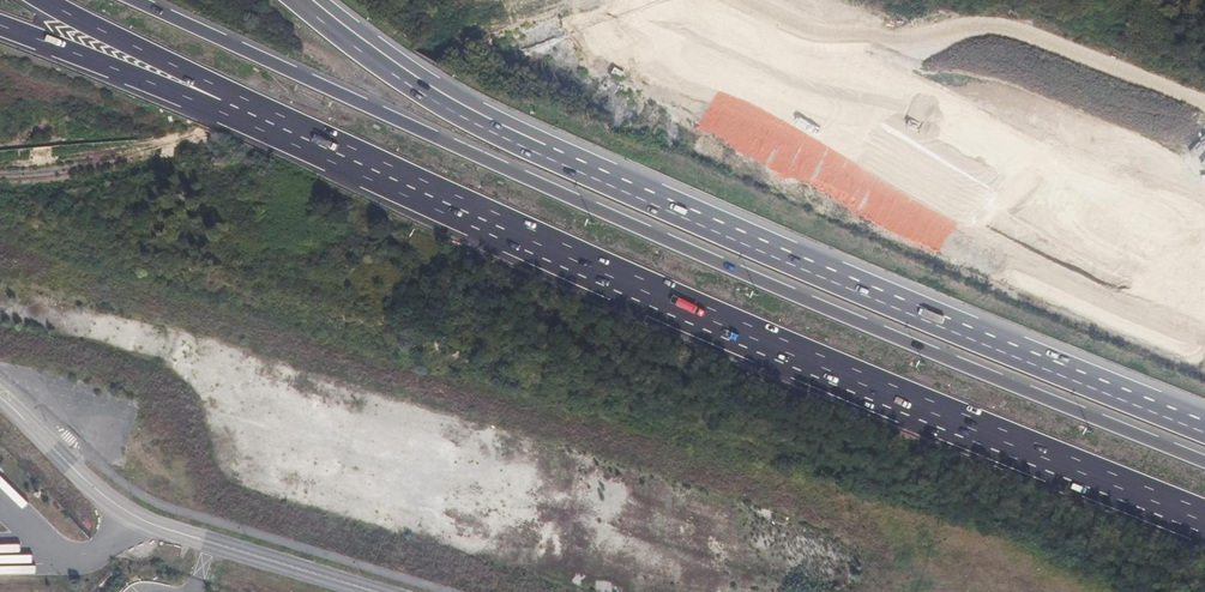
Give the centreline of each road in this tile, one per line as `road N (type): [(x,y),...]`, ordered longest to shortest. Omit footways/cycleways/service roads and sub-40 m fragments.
road 1 (trunk): [(1204,463),(669,247),(129,0)]
road 2 (motorway): [(218,99),(578,262),(1204,525)]
road 3 (motorway): [(1204,421),(591,172)]
road 4 (track): [(1204,104),(1018,30),(985,25),(909,56),(868,59),(805,35),(782,0)]
road 5 (motorway): [(591,172),(473,123),(403,82),(296,0)]
road 6 (motorway): [(591,172),(546,139),(420,73),(327,0)]
road 7 (motorway): [(0,29),(188,97),(218,99)]
road 8 (motorway): [(43,0),(198,77),(218,99)]

